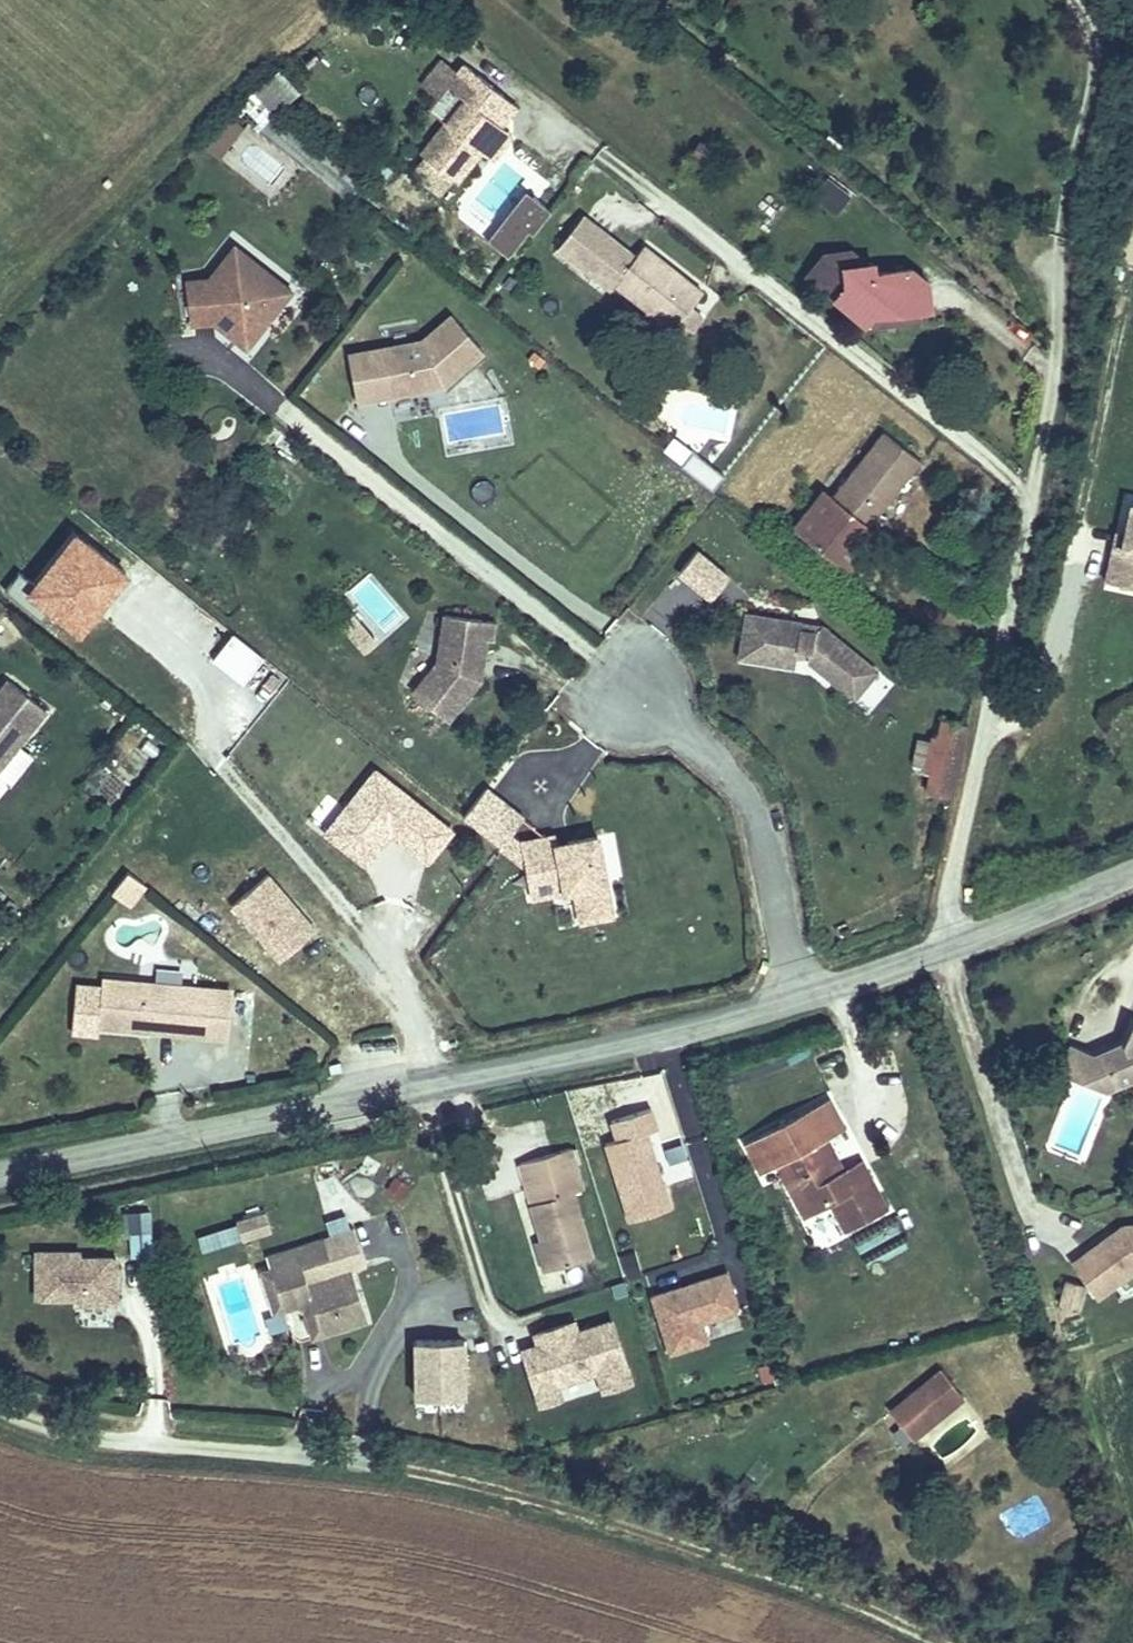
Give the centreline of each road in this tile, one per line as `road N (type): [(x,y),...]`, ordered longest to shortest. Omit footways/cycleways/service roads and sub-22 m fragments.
road 1 (tertiary): [(0,1176),(589,1052),(796,995)]
road 2 (tertiary): [(796,995),(958,946),(1132,871)]
road 3 (residential): [(641,699),(732,778),(773,843),(796,995)]

